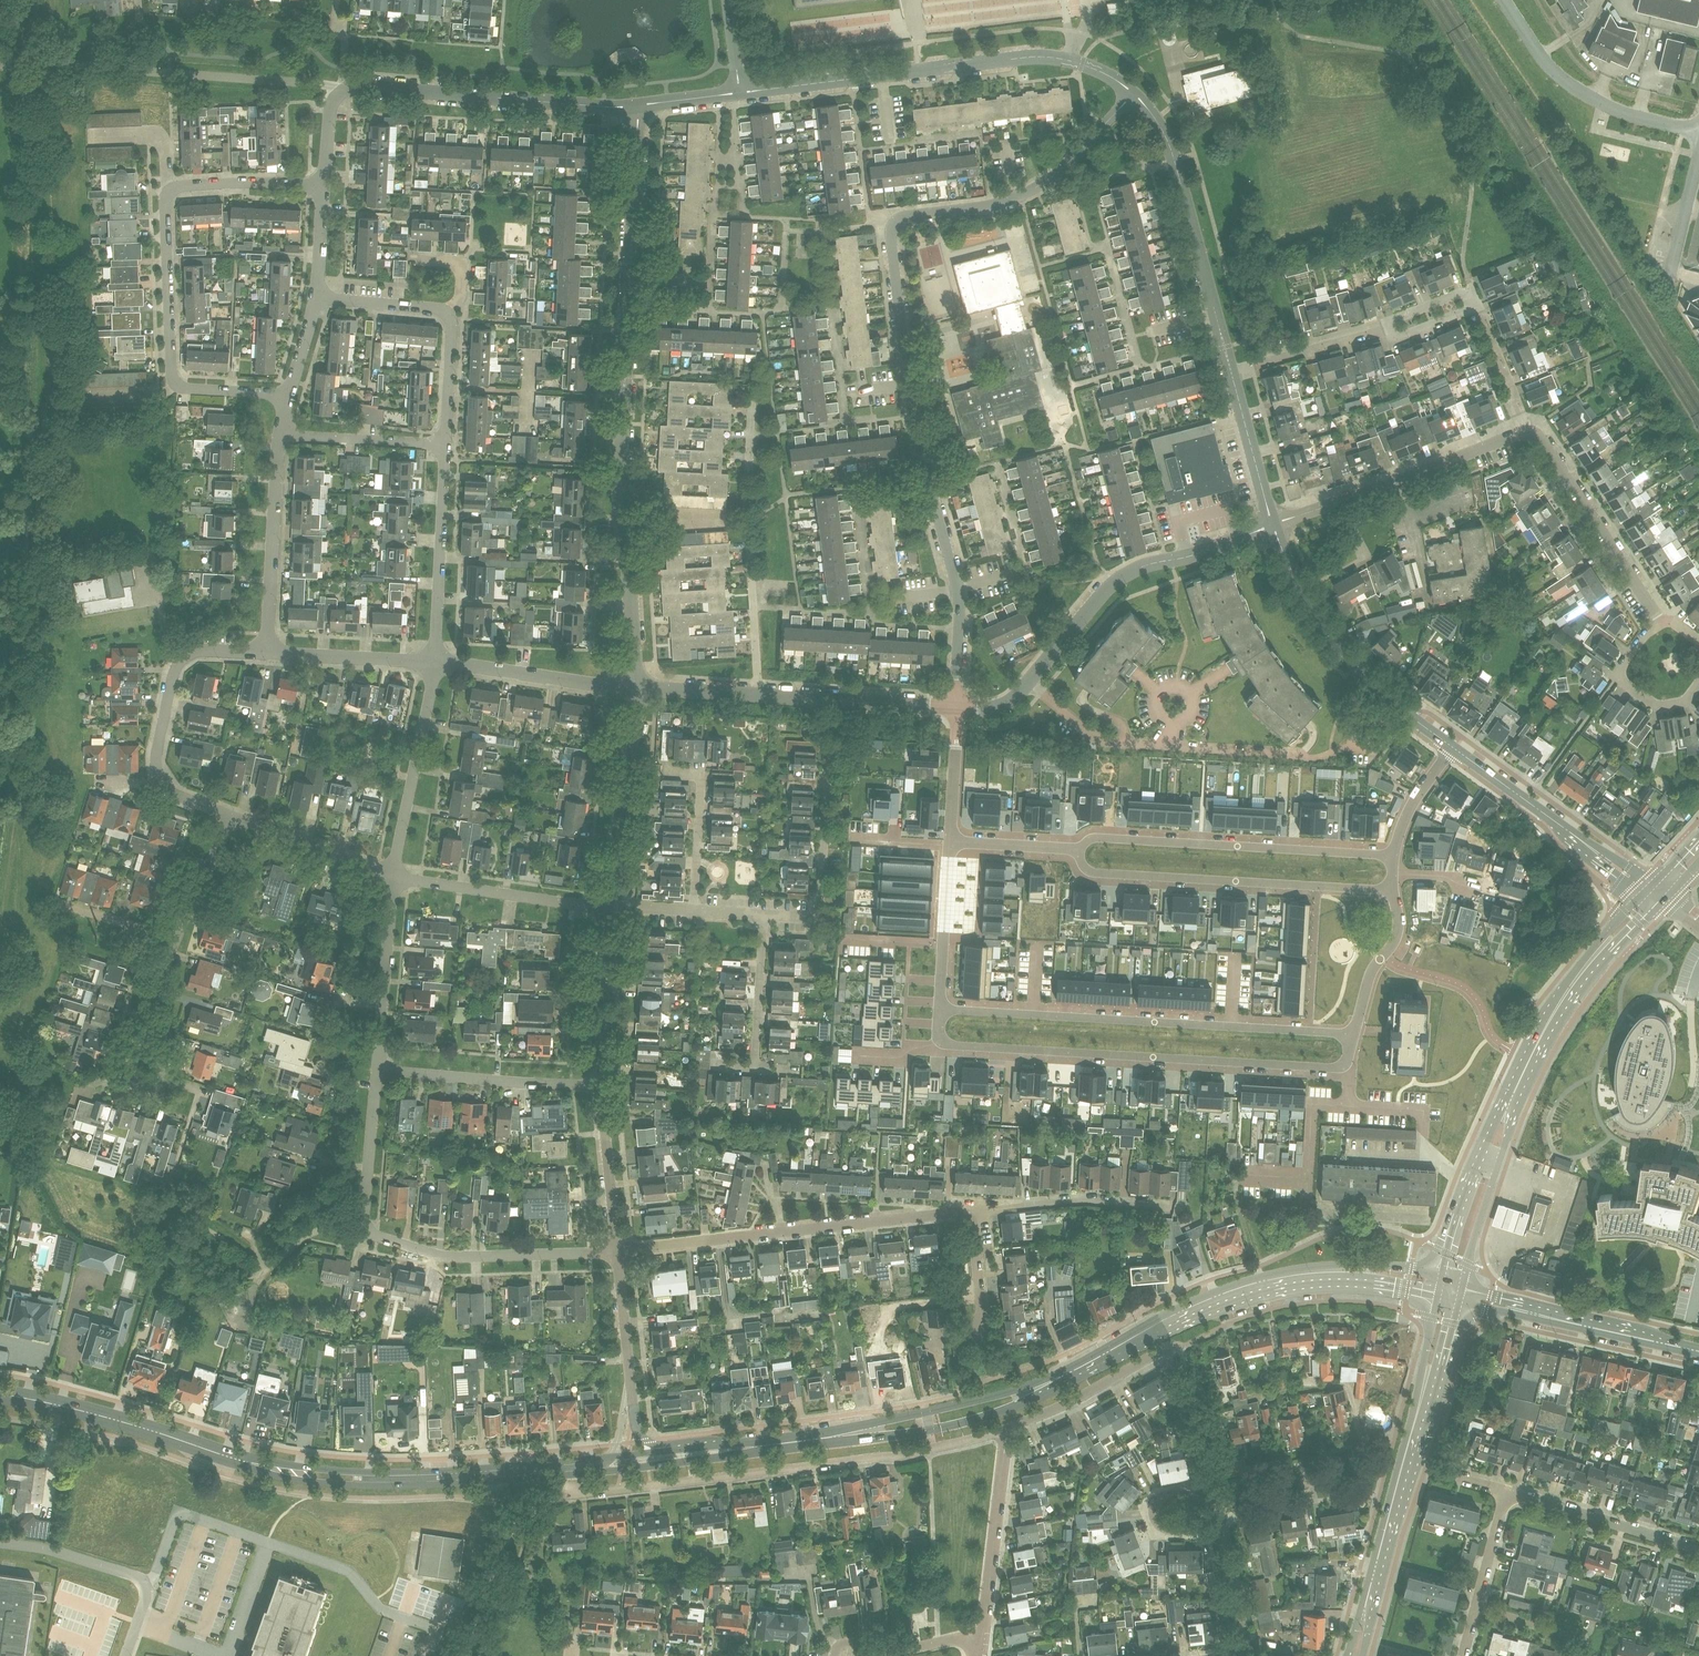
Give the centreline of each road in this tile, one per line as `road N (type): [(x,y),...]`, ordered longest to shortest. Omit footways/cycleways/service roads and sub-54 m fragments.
road 1 (residential): [(954,705),(957,589),(916,436),(892,225),(901,216),(1015,197),(1042,183),(1133,93)]
road 2 (residential): [(636,688),(623,424),(639,105)]
road 3 (primary): [(227,1456),(281,1477),(413,1485),(624,1469),(754,1447)]
road 4 (primary): [(706,1447),(417,1472),(227,1456)]
road 5 (residential): [(288,397),(177,384),(165,198),(180,185),(323,186)]
road 6 (primary): [(1448,1290),(1521,1077),(1578,976),(1657,891)]
road 7 (residential): [(569,1496),(895,1457),(1001,1430)]
road 8 (residential): [(1354,1034),(940,1008)]
road 9 (residential): [(937,1044),(1341,1067)]
road 10 (tertiary): [(740,92),(1041,56),(1082,64),(1133,93)]
road 11 (primary): [(1068,1373),(1195,1309),(1272,1283),(1357,1275),(1448,1290)]
road 12 (primary): [(1352,1655),(1448,1290)]
road 13 (track): [(41,569),(0,931)]
road 14 (residential): [(972,1212),(617,1251)]
road 15 (unclassified): [(339,93),(323,83),(34,61),(0,67)]
road 16 (residential): [(1079,850),(1095,873),(1393,889)]
road 17 (unclassified): [(954,705),(636,688)]
road 18 (residential): [(1393,855),(1100,837),(1079,850)]
road 19 (unclassified): [(1274,524),(1124,576),(1028,683)]
road 20 (unclassified): [(639,105),(354,87),(339,93)]
road 21 (tertiary): [(1231,370),(1170,146),(1133,93)]
road 22 (tertiary): [(1454,745),(1346,653),(1297,580),(1274,524)]
road 23 (residential): [(1529,431),(1274,524)]
road 24 (primary): [(824,1438),(954,1425),(1041,1395),(1068,1373)]
road 25 (secondary): [(1698,1351),(1448,1290)]
road 26 (residential): [(617,1251),(454,1256),(365,1227)]
road 27 (residential): [(706,1447),(656,1445),(639,1433),(617,1251)]
road 28 (primary): [(1068,1373),(824,1438)]
road 29 (tertiary): [(1657,891),(1454,745)]
road 30 (unclassified): [(1698,131),(1632,116),(1571,85),(1543,59),(1505,0)]
road 31 (residential): [(852,749),(829,748),(818,915),(765,914)]
road 32 (primary): [(227,1456),(0,1396)]
road 33 (residential): [(1662,623),(1529,431)]
road 34 (residential): [(602,1085),(377,1069)]
road 35 (residential): [(268,654),(280,435)]
road 36 (residential): [(434,663),(446,444)]
road 37 (residential): [(608,904),(636,688)]
road 38 (residential): [(395,875),(434,663)]
road 39 (residential): [(607,909),(395,875)]
road 40 (residential): [(979,1642),(1001,1430)]
road 41 (residential): [(636,688),(434,663)]
road 42 (residential): [(1372,743),(1308,757),(1171,746)]
road 43 (residential): [(1001,1430),(1183,1345)]
road 44 (residential): [(1698,1549),(1506,1491)]
road 45 (residential): [(972,1212),(1085,1200),(1170,1205)]
road 46 (residential): [(377,1069),(395,875)]
road 47 (residential): [(602,1085),(607,909)]
road 48 (residential): [(230,814),(395,875)]
road 49 (residential): [(693,910),(702,773),(666,771)]
road 50 (residential): [(617,1251),(602,1085)]
road 51 (residential): [(952,842),(940,1008)]
road 52 (residential): [(446,444),(280,435)]
road 53 (residential): [(434,663),(268,654)]
road 54 (residential): [(1390,329),(1231,370)]
road 55 (residential): [(1171,746),(1095,738),(1028,683)]
road 56 (tertiary): [(1274,524),(1231,370)]
road 57 (residential): [(365,1227),(377,1069)]
road 58 (residential): [(1393,889),(1398,934),(1372,970),(1354,1034)]
road 59 (residential): [(1224,1523),(1169,1529),(1155,1520),(1154,1505),(1164,1496),(1217,1494)]
road 60 (residential): [(755,1066),(765,914)]
road 61 (unclassified): [(0,1542),(52,1550),(145,1584)]
road 62 (residential): [(1219,1501),(1365,1470)]
road 63 (residential): [(837,1655),(847,1644),(979,1642)]
road 64 (residential): [(954,705),(952,842)]
road 65 (residential): [(176,939),(230,814)]
road 66 (unclassified): [(1671,284),(1698,151)]
road 67 (residential): [(1529,431),(1479,305)]
road 68 (residential): [(1248,1654),(1224,1523)]
road 69 (residential): [(448,313),(316,296)]
road 70 (residential): [(986,1344),(972,1212)]
road 71 (residential): [(446,444),(448,313)]
road 72 (residential): [(251,1256),(275,1265),(317,1231),(365,1227)]
road 73 (residential): [(1079,850),(952,842)]
road 74 (residential): [(1454,745),(1414,803),(1393,855)]
road 75 (residential): [(1583,1655),(1579,1636),(1476,1608)]
road 76 (residential): [(183,659),(157,751),(161,778)]
road 77 (residential): [(176,939),(60,903)]
road 78 (residential): [(1476,1608),(1506,1491)]
road 79 (residential): [(1172,724),(1194,706),(1179,685),(1154,698),(1167,724)]

